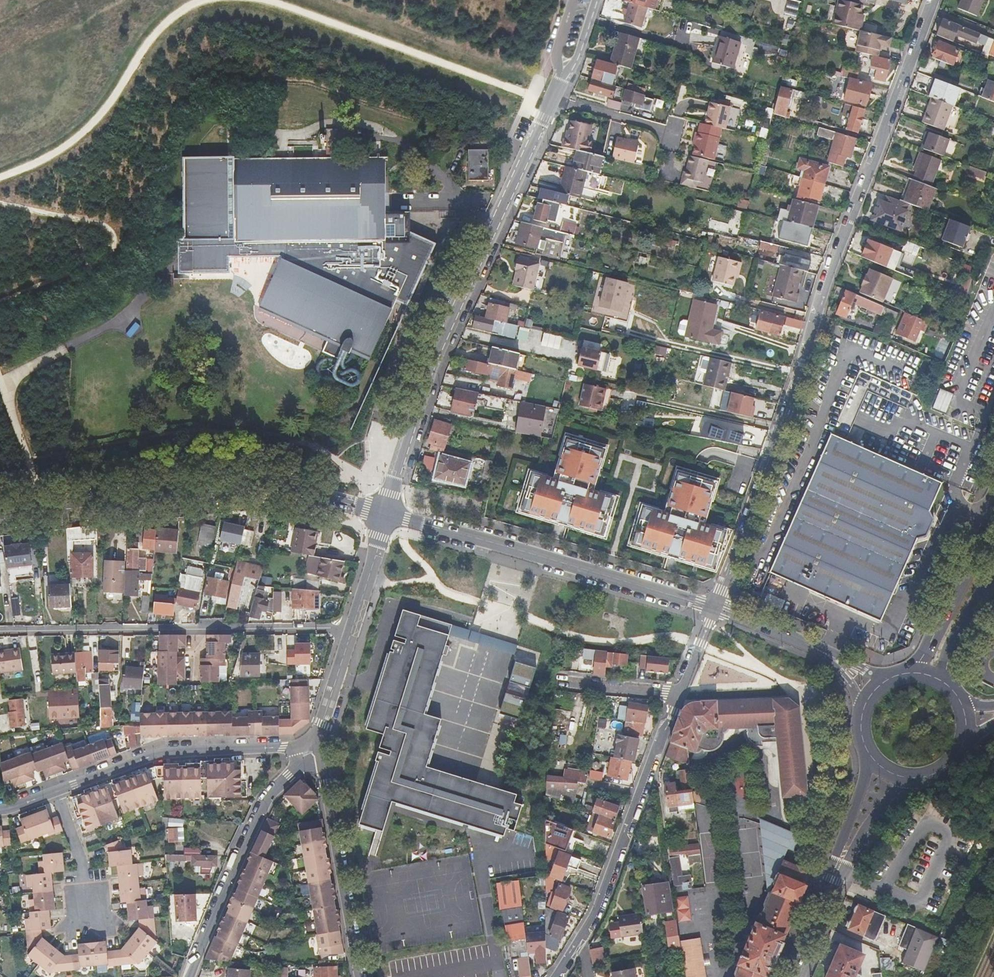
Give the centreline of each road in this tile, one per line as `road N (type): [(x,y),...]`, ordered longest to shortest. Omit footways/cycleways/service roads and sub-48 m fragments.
road 1 (residential): [(715,607),(934,0)]
road 2 (tertiary): [(386,510),(542,129)]
road 3 (residential): [(0,512),(270,498),(386,510)]
road 4 (residential): [(0,630),(352,628)]
road 5 (residential): [(386,510),(715,607)]
road 6 (residential): [(556,976),(594,915),(679,695)]
road 7 (tertiary): [(189,976),(266,798),(300,766)]
road 8 (residential): [(283,747),(151,755),(55,791)]
road 9 (tertiary): [(319,755),(358,976)]
road 10 (secondary): [(993,505),(909,673)]
road 11 (residential): [(55,791),(82,863),(90,926)]
road 12 (residential): [(715,607),(835,658)]
road 13 (residential): [(555,681),(679,695)]
road 14 (tertiary): [(352,628),(386,510)]

